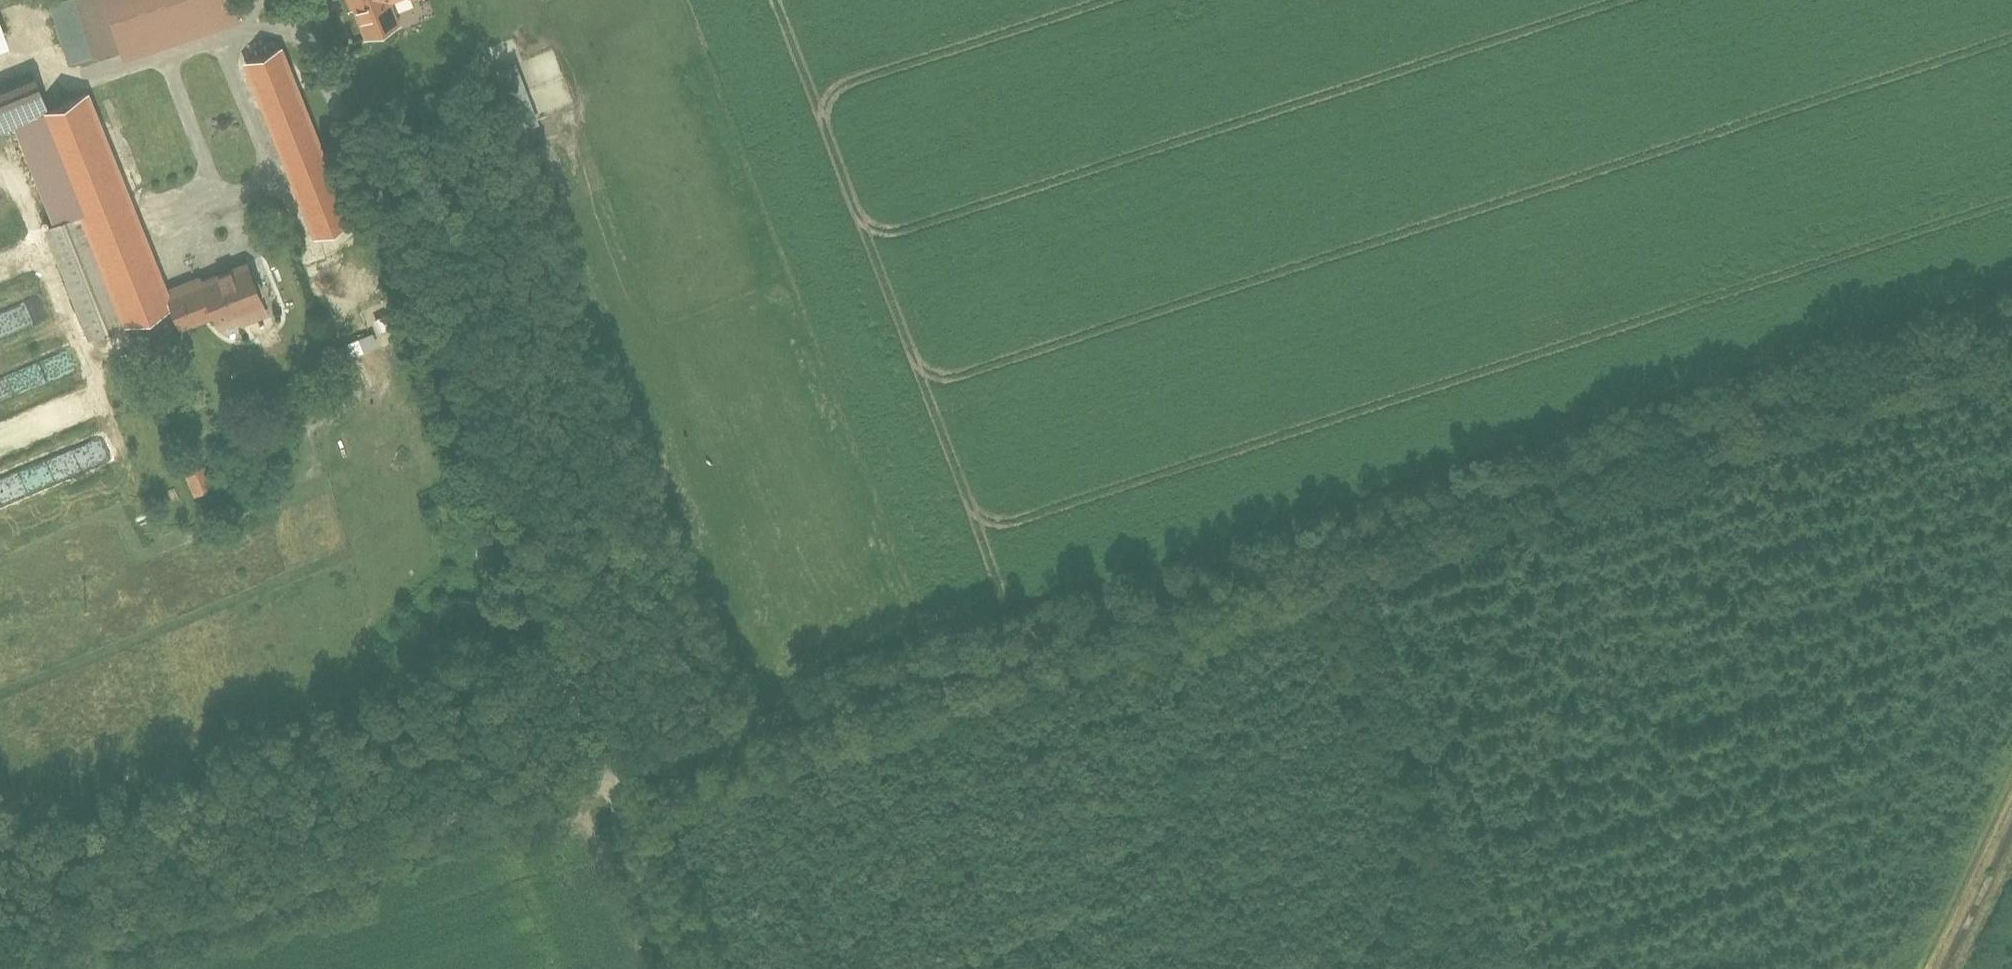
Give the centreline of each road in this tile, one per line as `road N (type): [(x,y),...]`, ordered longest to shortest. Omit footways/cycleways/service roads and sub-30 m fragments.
road 1 (unclassified): [(20,968),(2011,332)]
road 2 (track): [(294,0),(614,779)]
road 3 (track): [(307,31),(246,30),(94,80)]
road 4 (track): [(690,968),(614,779)]

